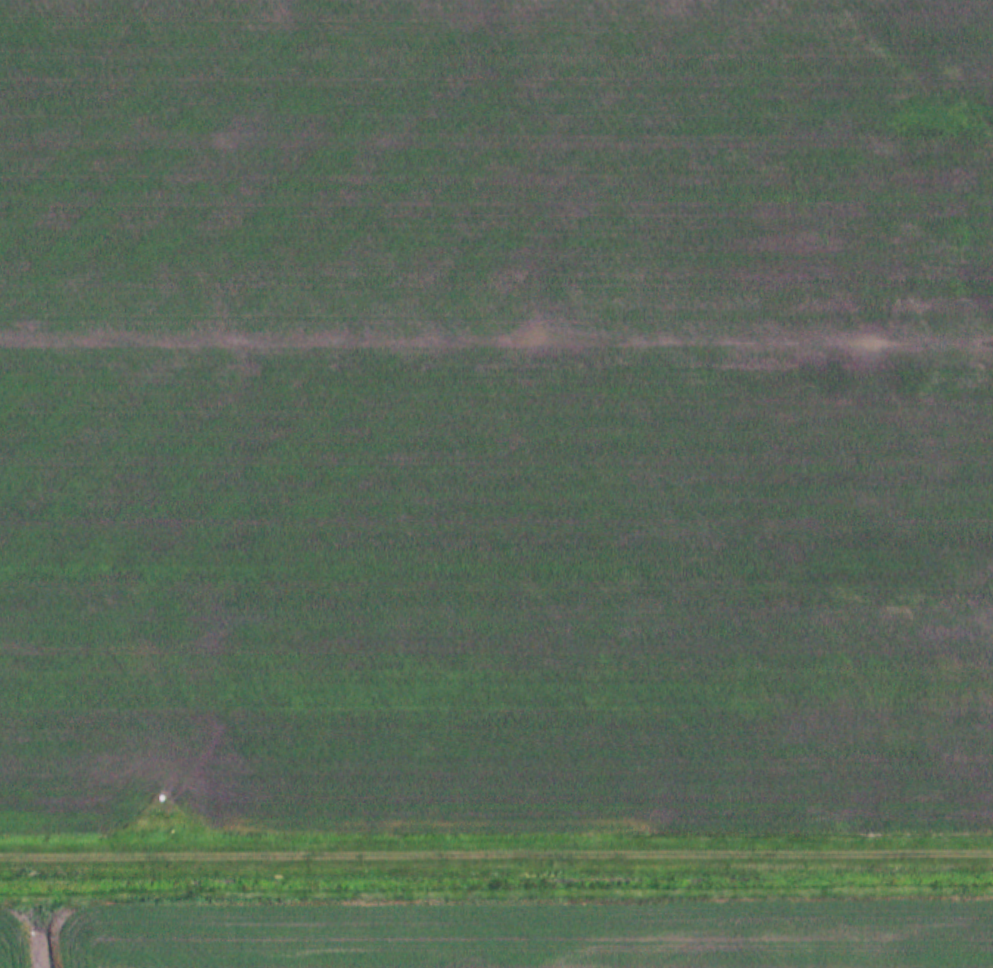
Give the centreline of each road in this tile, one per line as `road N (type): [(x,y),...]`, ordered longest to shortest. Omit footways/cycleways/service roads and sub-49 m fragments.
road 1 (track): [(0,861),(992,857)]

